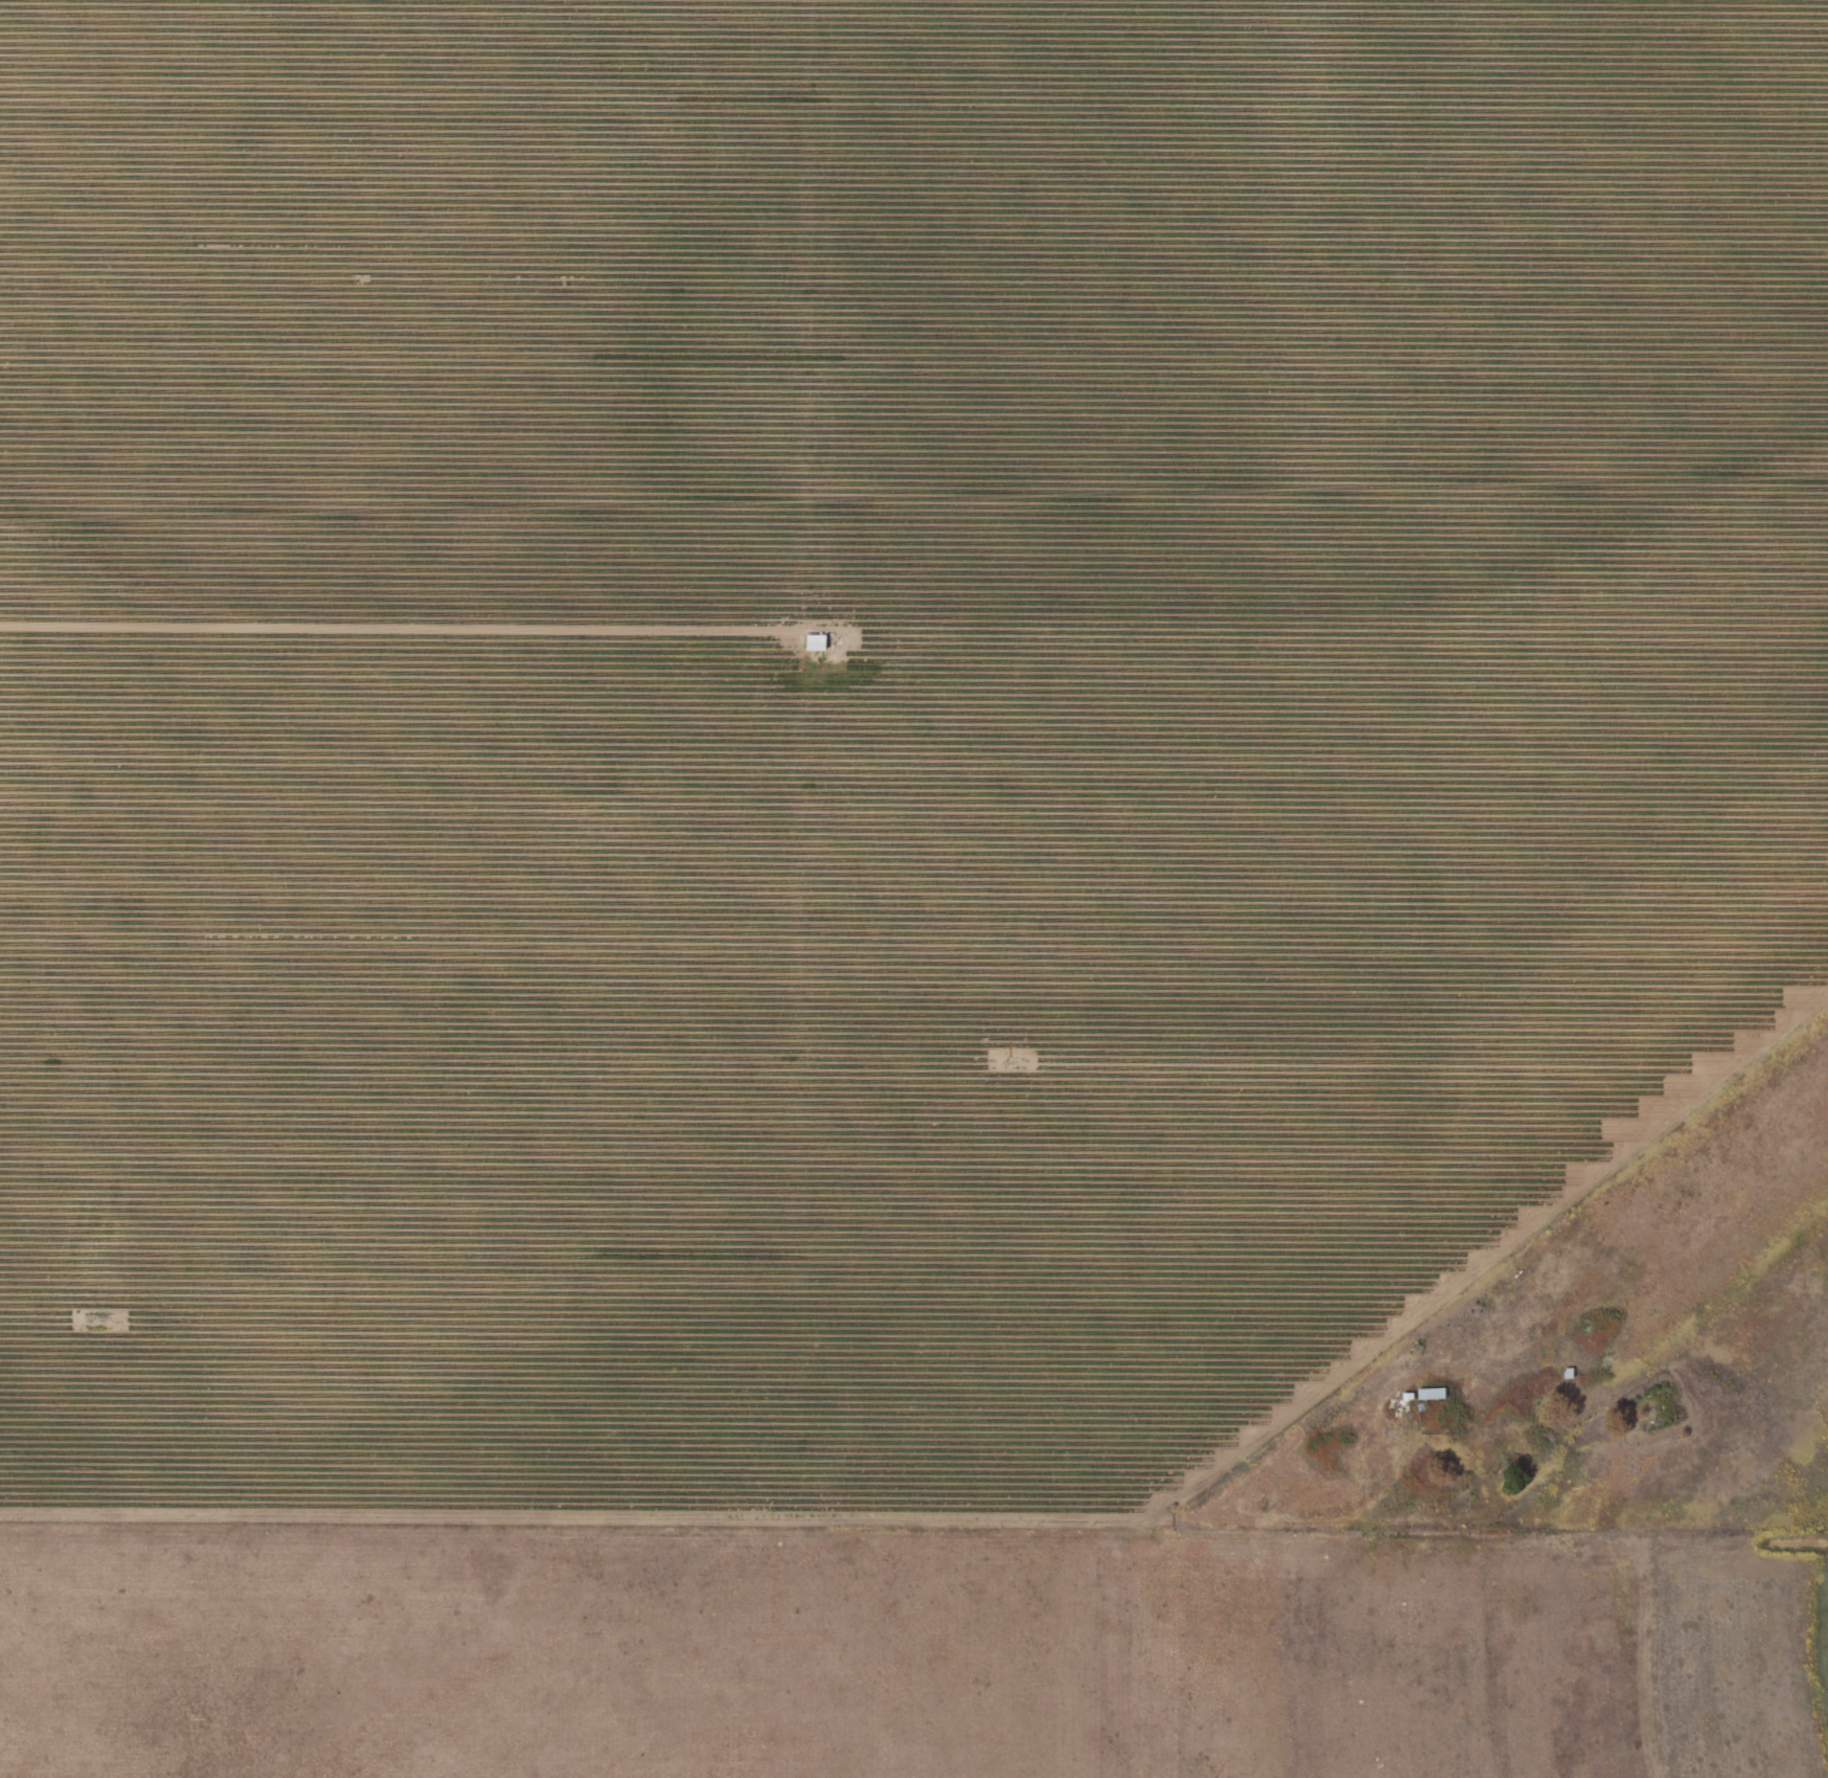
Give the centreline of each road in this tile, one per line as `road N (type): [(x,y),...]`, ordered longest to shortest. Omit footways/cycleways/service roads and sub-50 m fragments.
road 1 (residential): [(1827,1031),(1531,1268),(1468,1348)]

